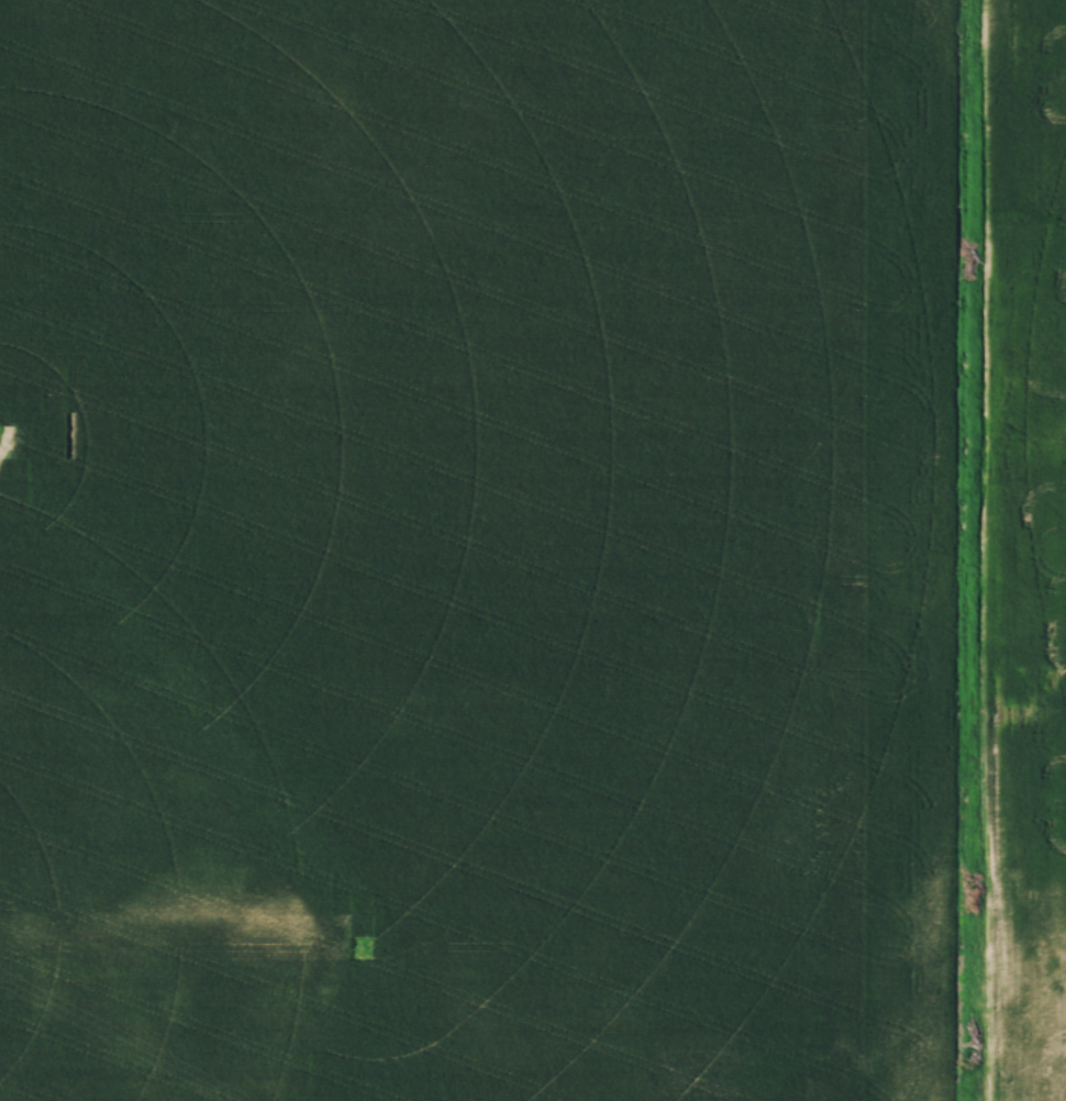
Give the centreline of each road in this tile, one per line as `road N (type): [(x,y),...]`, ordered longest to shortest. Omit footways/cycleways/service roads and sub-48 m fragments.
road 1 (residential): [(984,1100),(987,0)]

